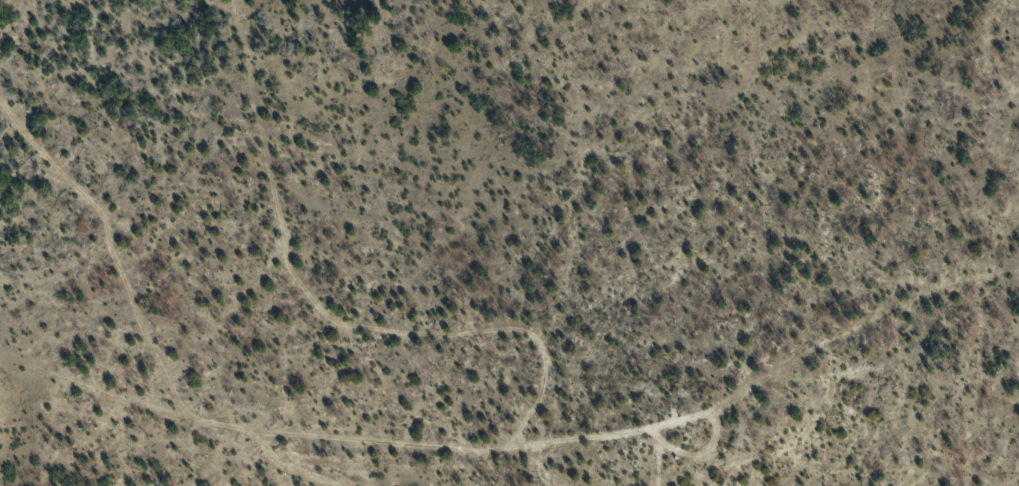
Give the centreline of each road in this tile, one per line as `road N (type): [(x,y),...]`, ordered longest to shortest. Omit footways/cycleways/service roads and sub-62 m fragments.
road 1 (residential): [(0,411),(195,454),(579,464),(604,479),(697,464),(998,320),(1018,318)]
road 2 (track): [(579,464),(564,380),(530,345),(392,335),(323,265),(264,161),(236,0)]

